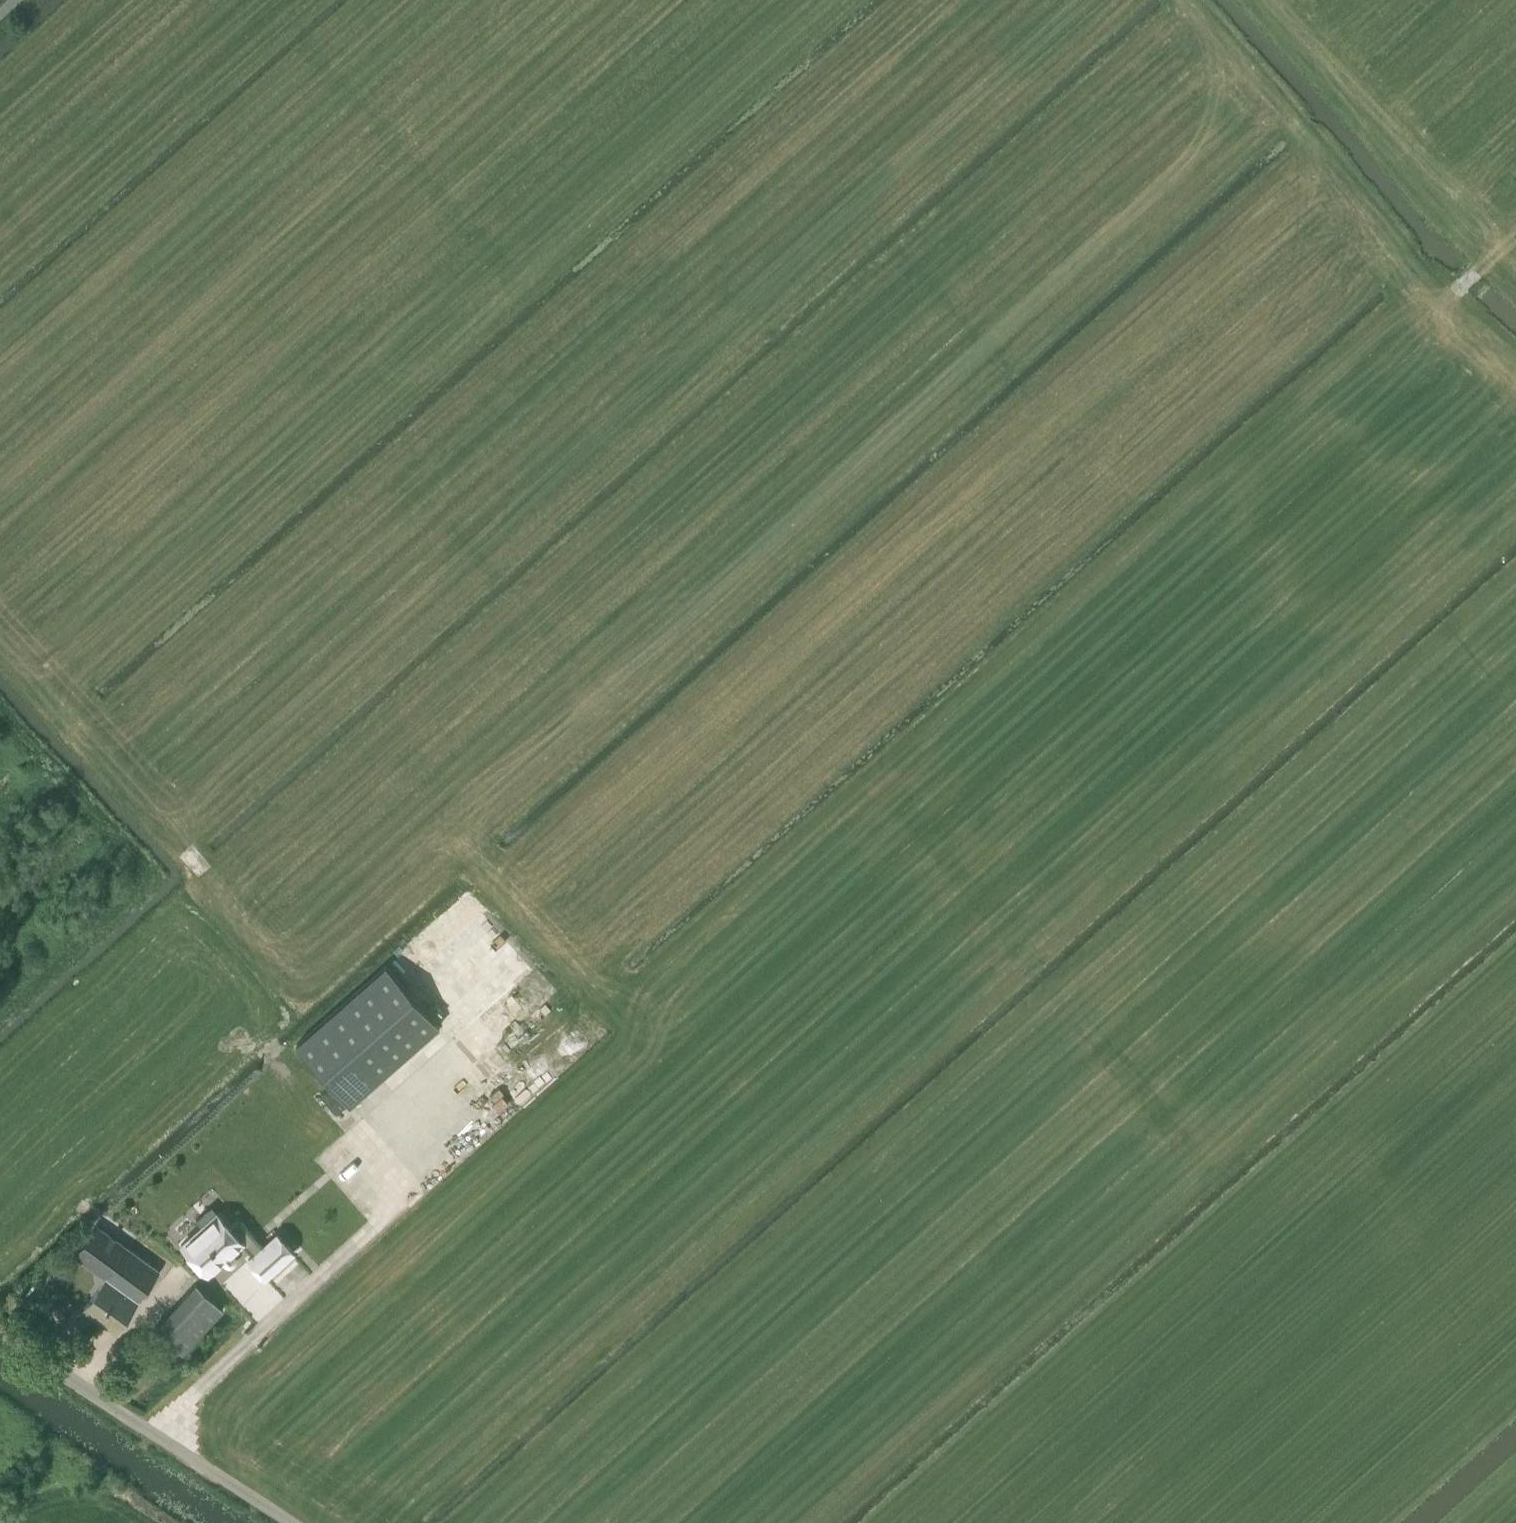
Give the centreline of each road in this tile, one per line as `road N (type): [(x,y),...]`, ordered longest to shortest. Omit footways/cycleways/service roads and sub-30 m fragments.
road 1 (unclassified): [(290,1522),(0,1333)]

